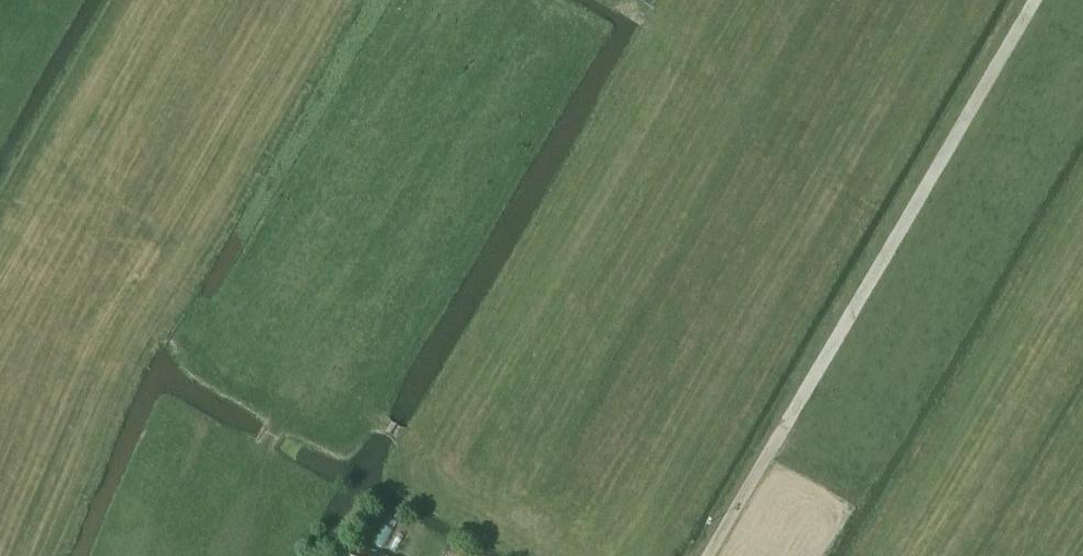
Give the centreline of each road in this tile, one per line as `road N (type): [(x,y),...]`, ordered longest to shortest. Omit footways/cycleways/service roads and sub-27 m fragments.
road 1 (track): [(711,555),(1035,0)]

